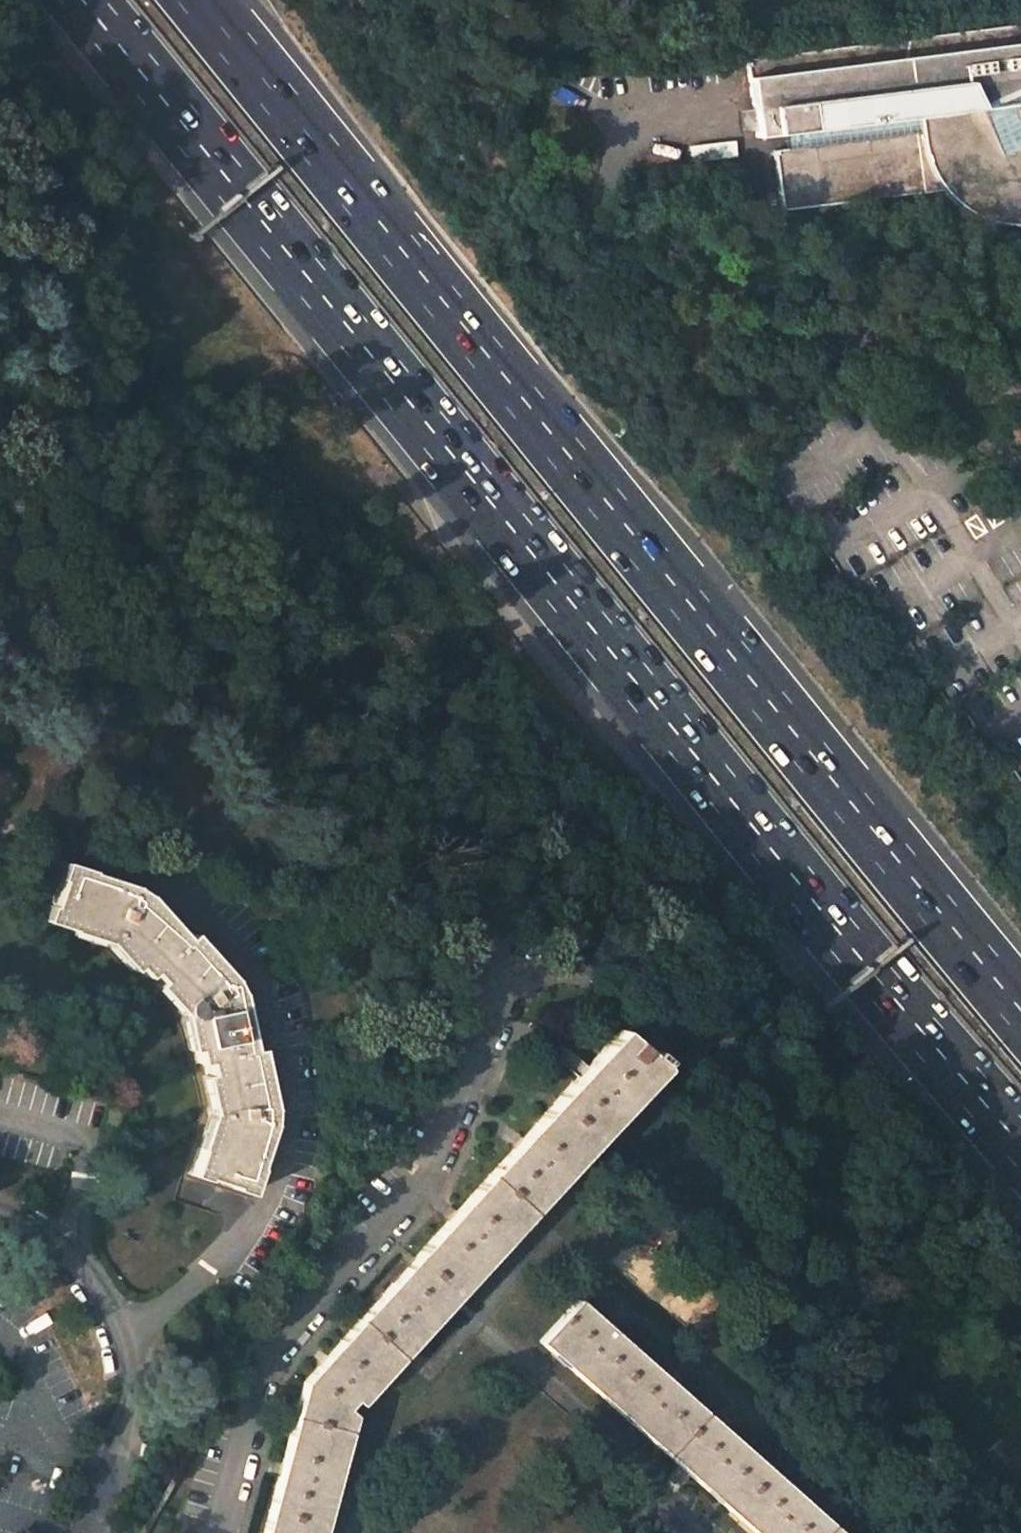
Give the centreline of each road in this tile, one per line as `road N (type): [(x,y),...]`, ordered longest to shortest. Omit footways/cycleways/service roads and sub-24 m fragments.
road 1 (trunk): [(105,0),(779,833),(1020,1118)]
road 2 (trunk): [(1020,1014),(193,0)]
road 3 (residential): [(111,1472),(128,1381),(117,1332),(76,1265),(47,1239),(0,1219)]

